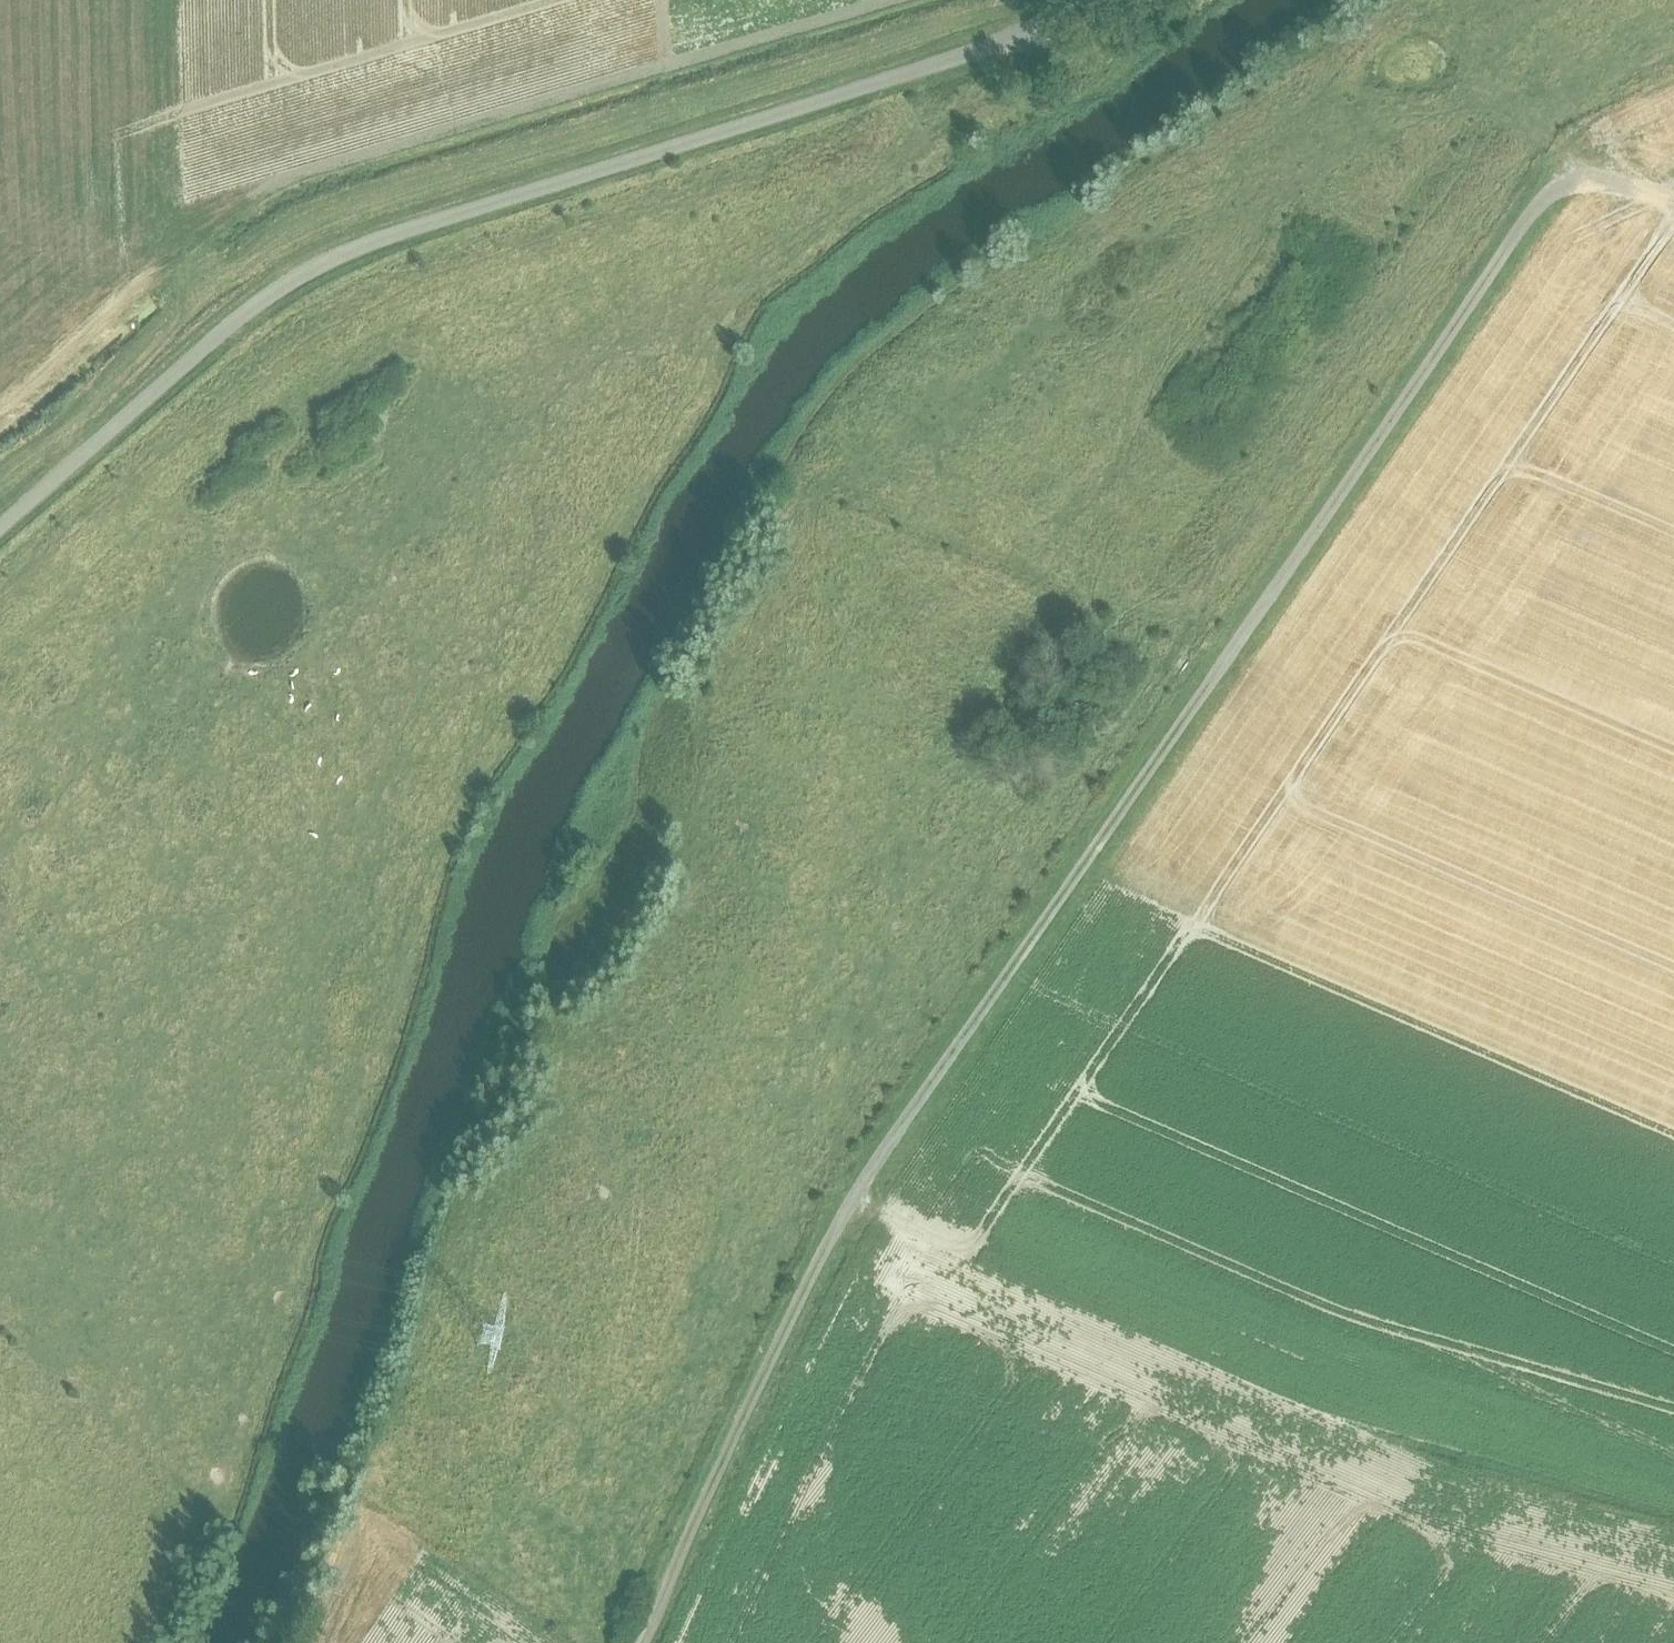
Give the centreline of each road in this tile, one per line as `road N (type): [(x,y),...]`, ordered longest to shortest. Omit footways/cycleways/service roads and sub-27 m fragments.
road 1 (track): [(636,1642),(861,1179),(1528,215),(1570,167),(1606,171),(1673,200)]
road 2 (unclassified): [(0,536),(203,358),(339,258),(1029,46),(1081,0)]

